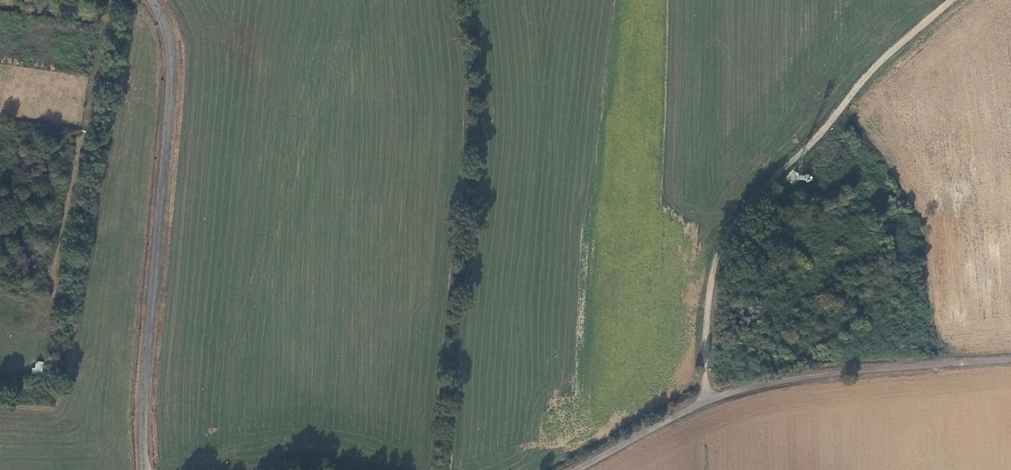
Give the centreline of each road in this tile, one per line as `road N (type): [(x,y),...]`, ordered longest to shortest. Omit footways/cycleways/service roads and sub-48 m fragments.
road 1 (track): [(707,399),(719,254),(870,72),(953,0)]
road 2 (residential): [(151,0),(173,64),(144,469)]
road 3 (track): [(573,469),(707,399),(824,375),(1010,360)]

